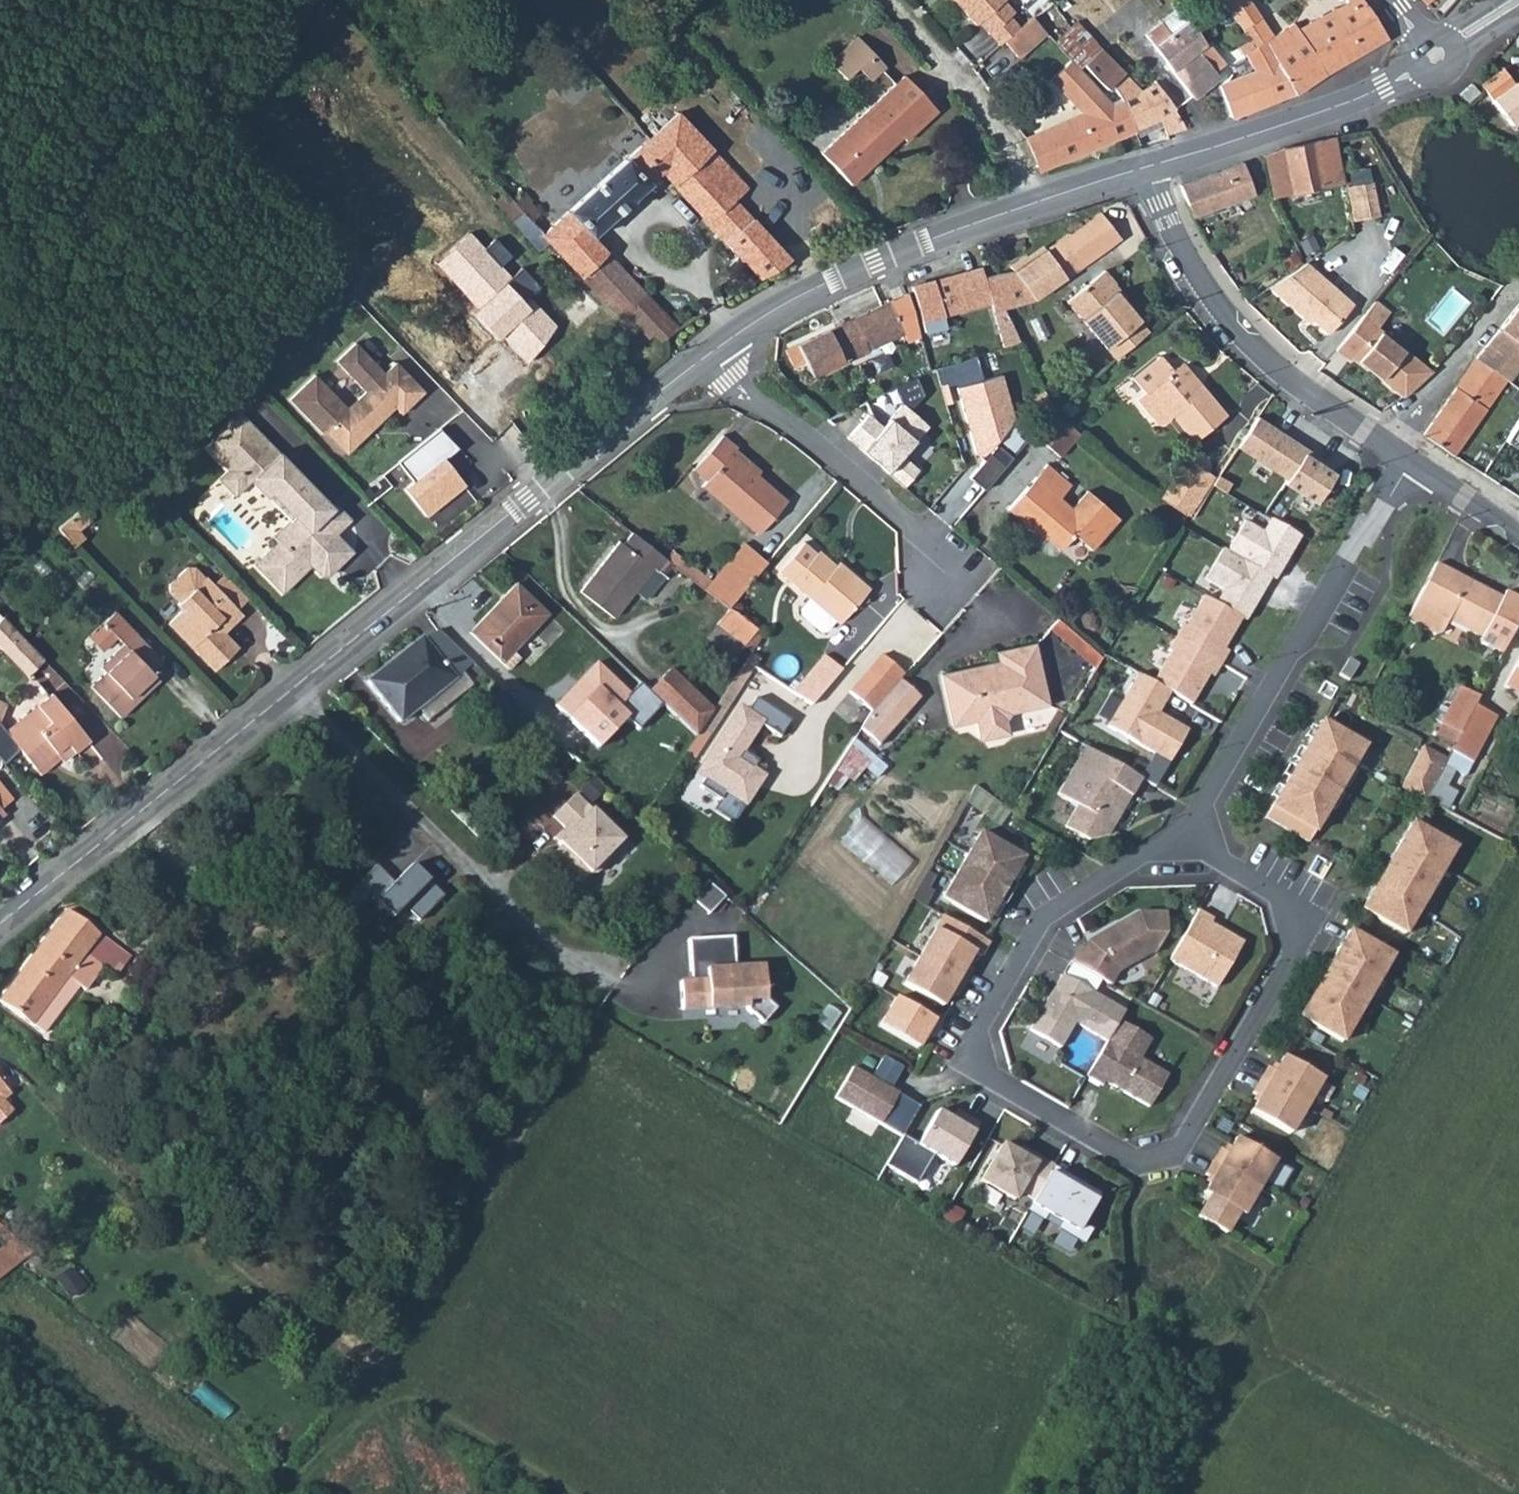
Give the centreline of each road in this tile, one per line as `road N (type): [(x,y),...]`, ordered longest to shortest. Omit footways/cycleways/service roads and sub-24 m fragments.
road 1 (residential): [(710,356),(436,582),(290,687),(0,921)]
road 2 (residential): [(1184,832),(1044,917),(980,1028),(983,1057),(996,1079),(1122,1154),(1178,1138),(1295,946),(1285,894)]
road 3 (residential): [(1146,165),(861,265),(753,322),(710,356)]
road 4 (residential): [(1409,458),(1184,832)]
road 5 (residential): [(1146,165),(1160,209),(1212,297),(1252,343),(1296,384),(1388,443)]
road 6 (residential): [(710,356),(913,528),(936,575)]
road 7 (residential): [(1433,55),(1348,99),(1146,165)]
road 8 (residential): [(1388,443),(1518,290)]
road 9 (track): [(374,1372),(353,1421),(285,1493)]
road 10 (residential): [(1409,458),(1518,532)]

